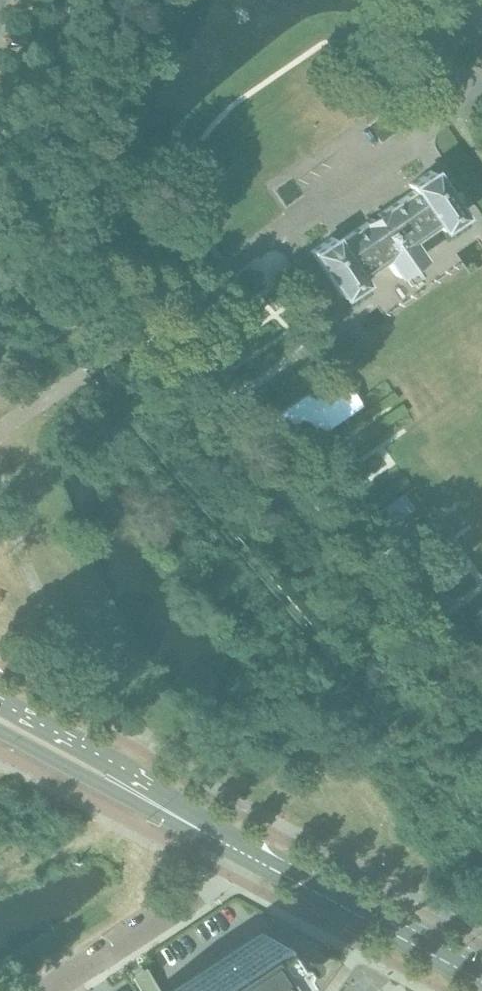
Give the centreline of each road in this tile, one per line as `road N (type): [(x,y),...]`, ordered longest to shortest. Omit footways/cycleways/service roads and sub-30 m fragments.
road 1 (residential): [(481,975),(256,860)]
road 2 (residential): [(256,860),(54,990)]
road 3 (residential): [(256,860),(122,785)]
road 4 (residential): [(122,785),(87,753),(0,705)]
road 5 (residential): [(0,732),(86,777),(122,785)]

